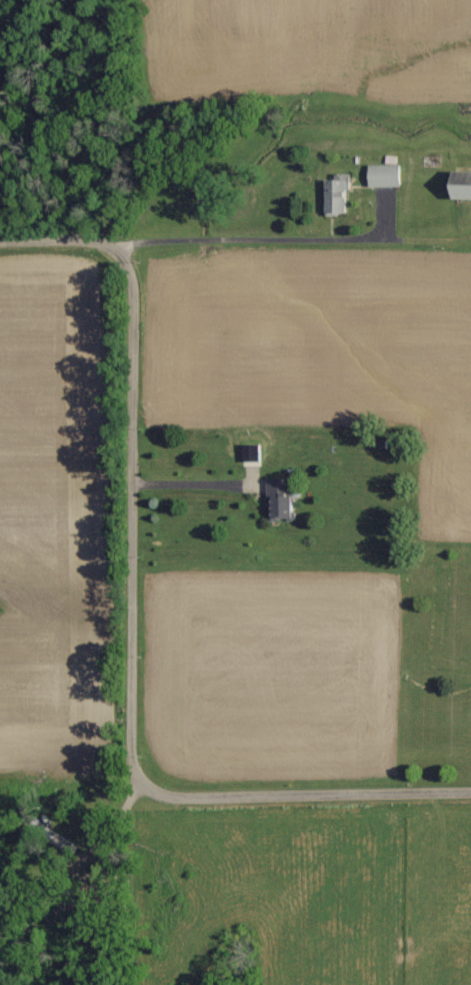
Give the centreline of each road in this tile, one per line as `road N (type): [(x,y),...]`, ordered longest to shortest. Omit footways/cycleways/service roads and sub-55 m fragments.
road 1 (residential): [(139,778),(129,247)]
road 2 (residential): [(139,778),(177,797),(470,789)]
road 3 (residential): [(129,247),(104,233),(0,234)]

